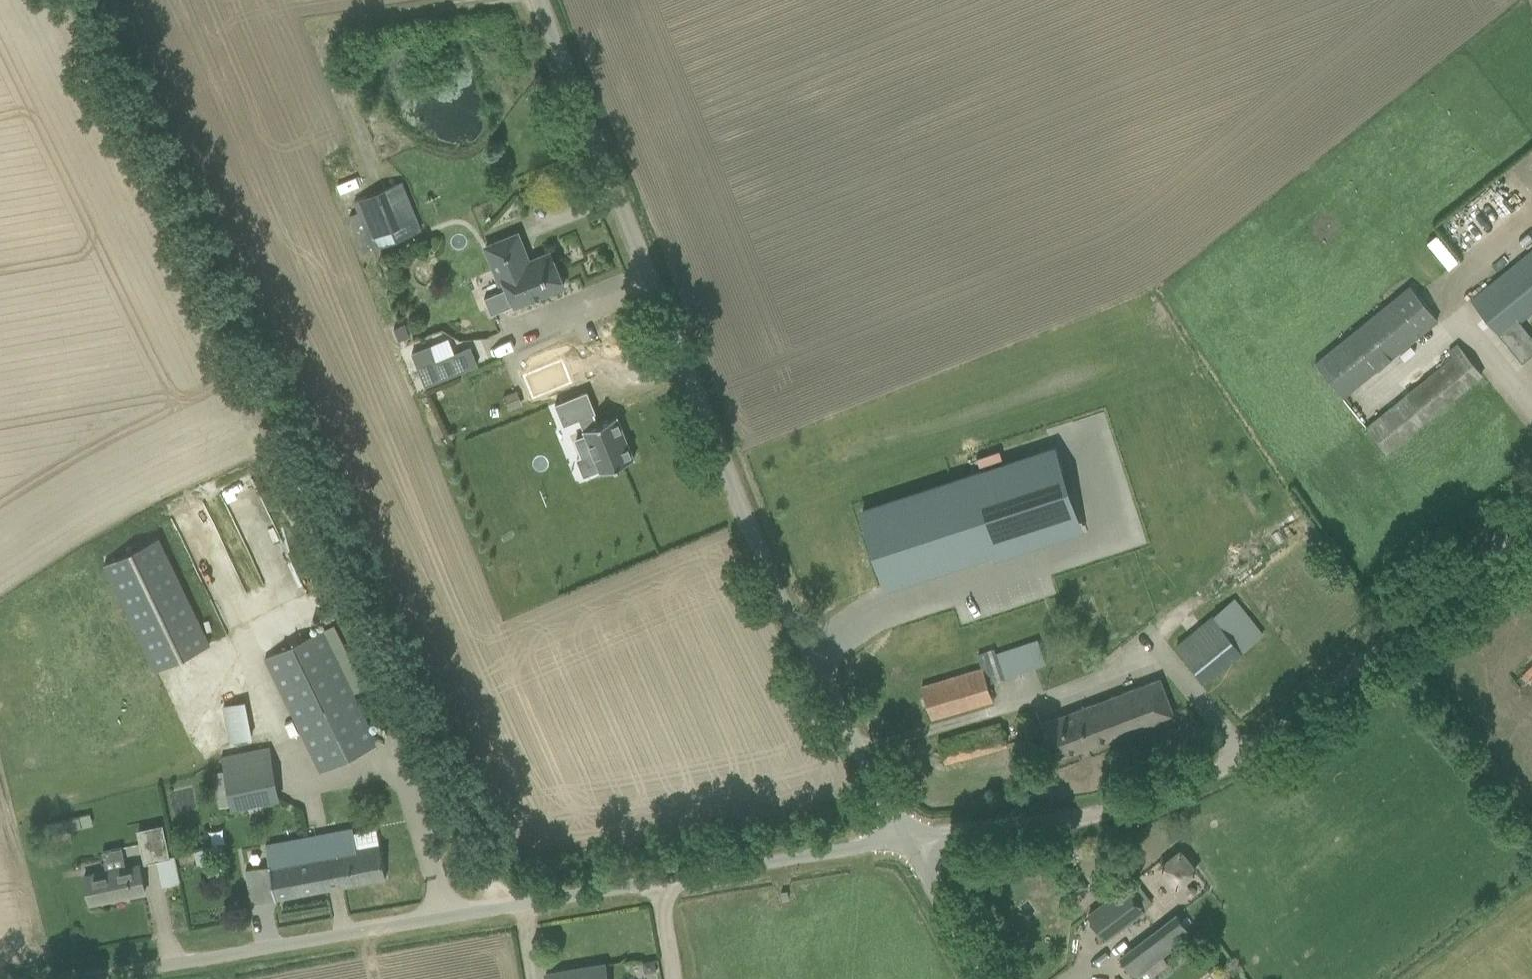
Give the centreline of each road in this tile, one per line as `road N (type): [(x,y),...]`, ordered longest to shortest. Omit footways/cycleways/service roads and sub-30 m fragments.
road 1 (unclassified): [(909,839),(827,700),(746,526),(534,0)]
road 2 (unclassified): [(165,963),(909,839)]
road 3 (unclassified): [(909,839),(1131,805),(1197,782),(1246,756),(1531,523)]
road 4 (unclassified): [(990,978),(909,839)]

